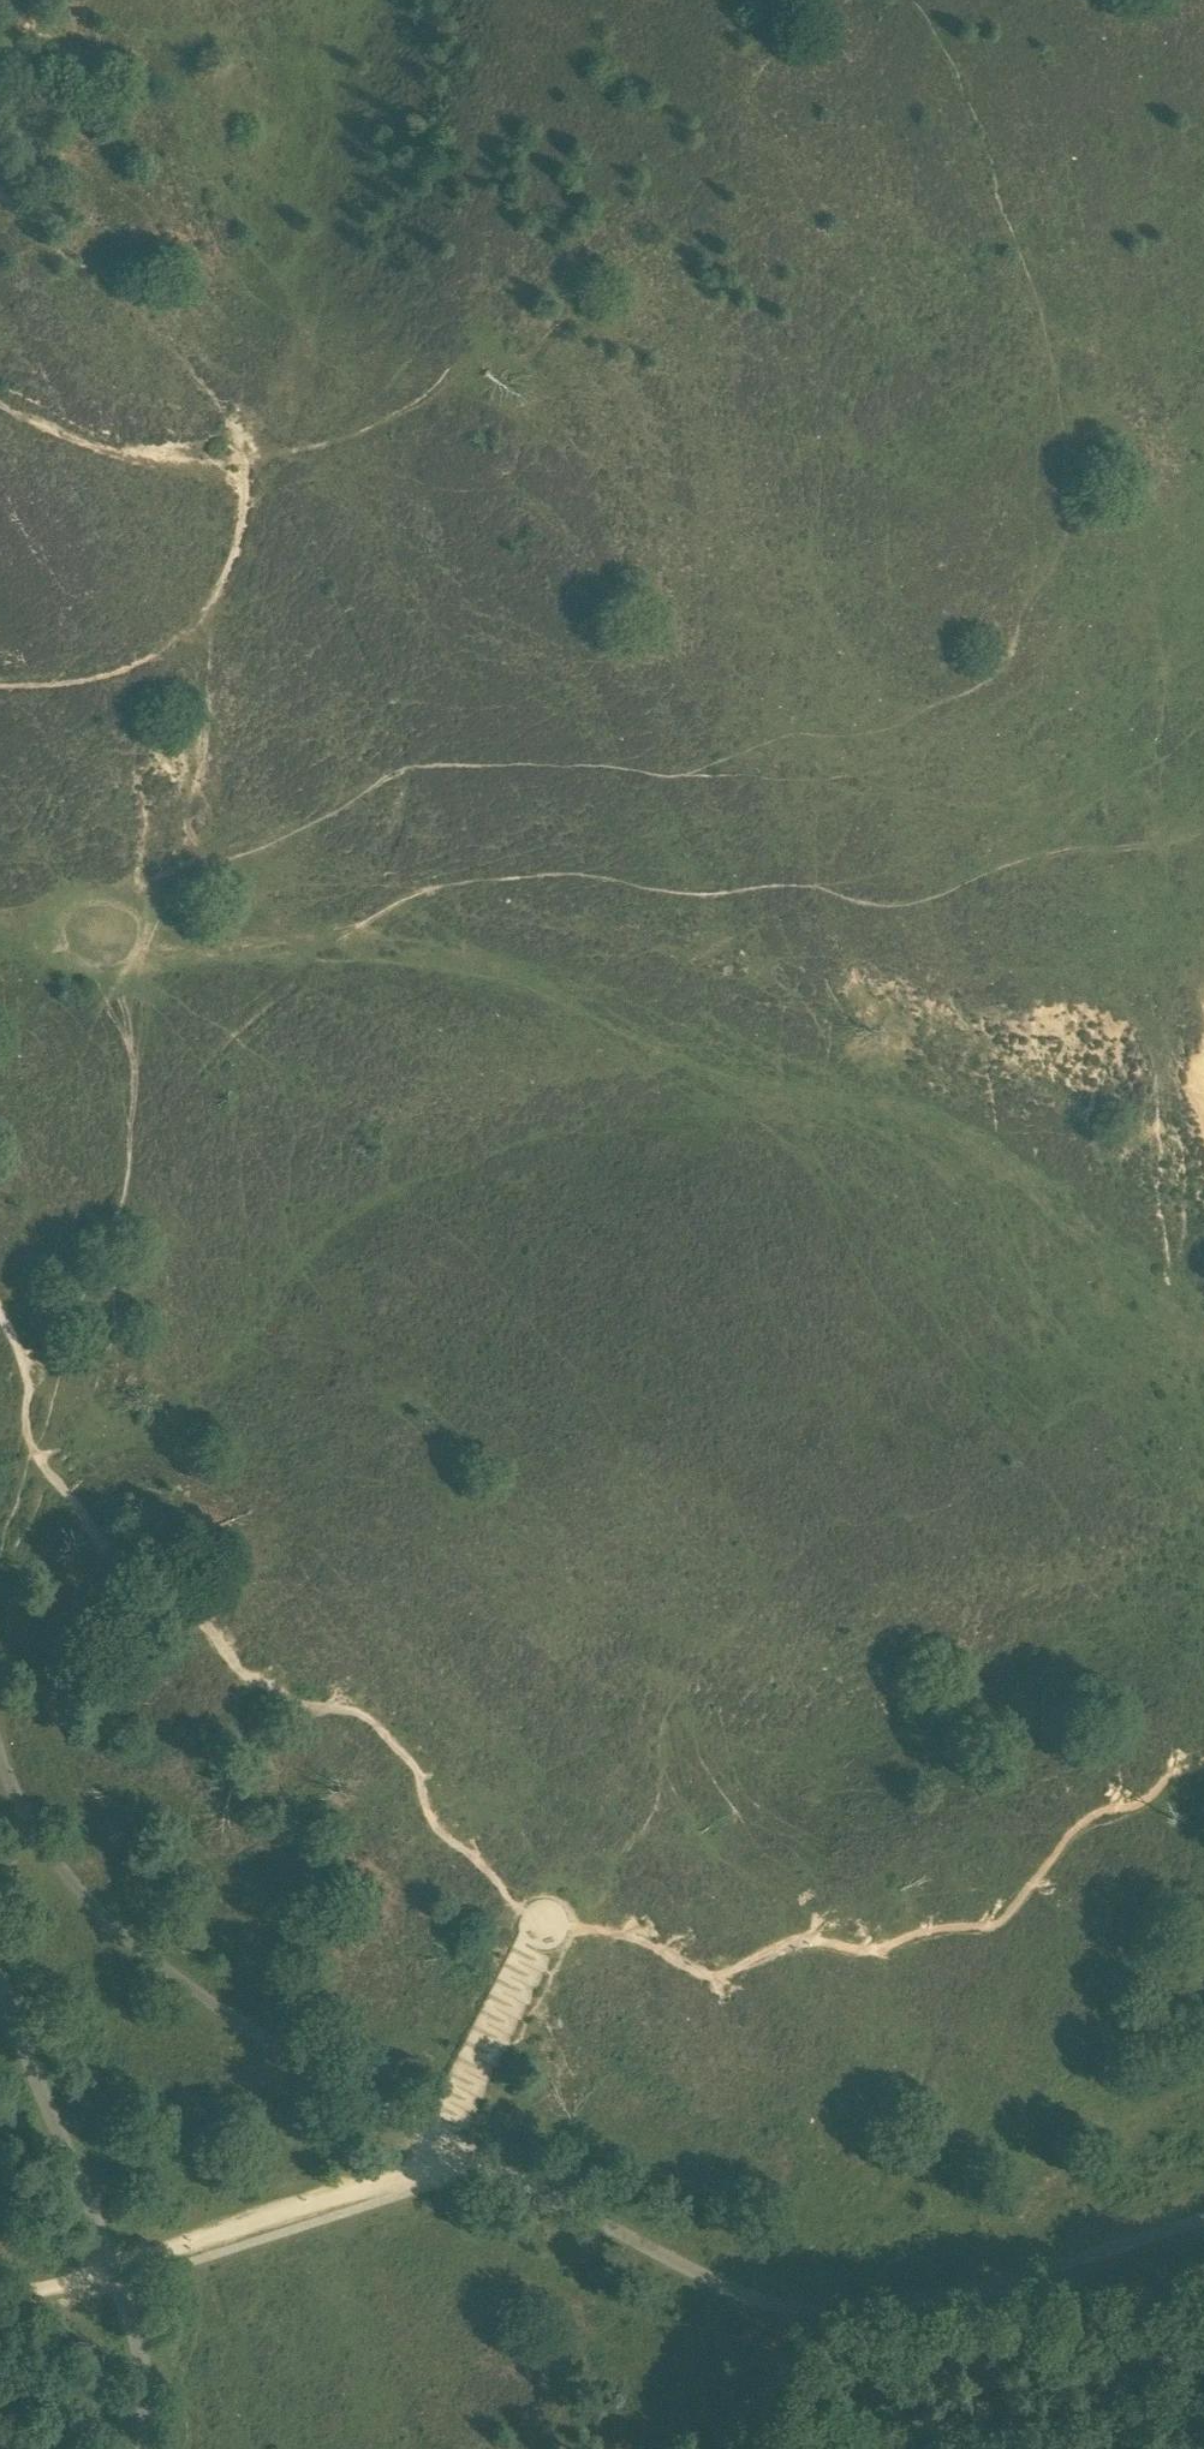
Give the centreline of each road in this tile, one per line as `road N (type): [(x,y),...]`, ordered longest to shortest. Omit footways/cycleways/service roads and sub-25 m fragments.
road 1 (track): [(1203,2218),(929,2305),(827,2313),(747,2296),(490,2166)]
road 2 (track): [(490,2166),(278,2045),(138,1945),(53,1856),(0,1755)]
road 3 (track): [(115,2270),(0,1970)]
road 4 (track): [(1006,2448),(1086,2421),(1203,2414)]
road 5 (track): [(145,2448),(143,2353),(121,2285)]

